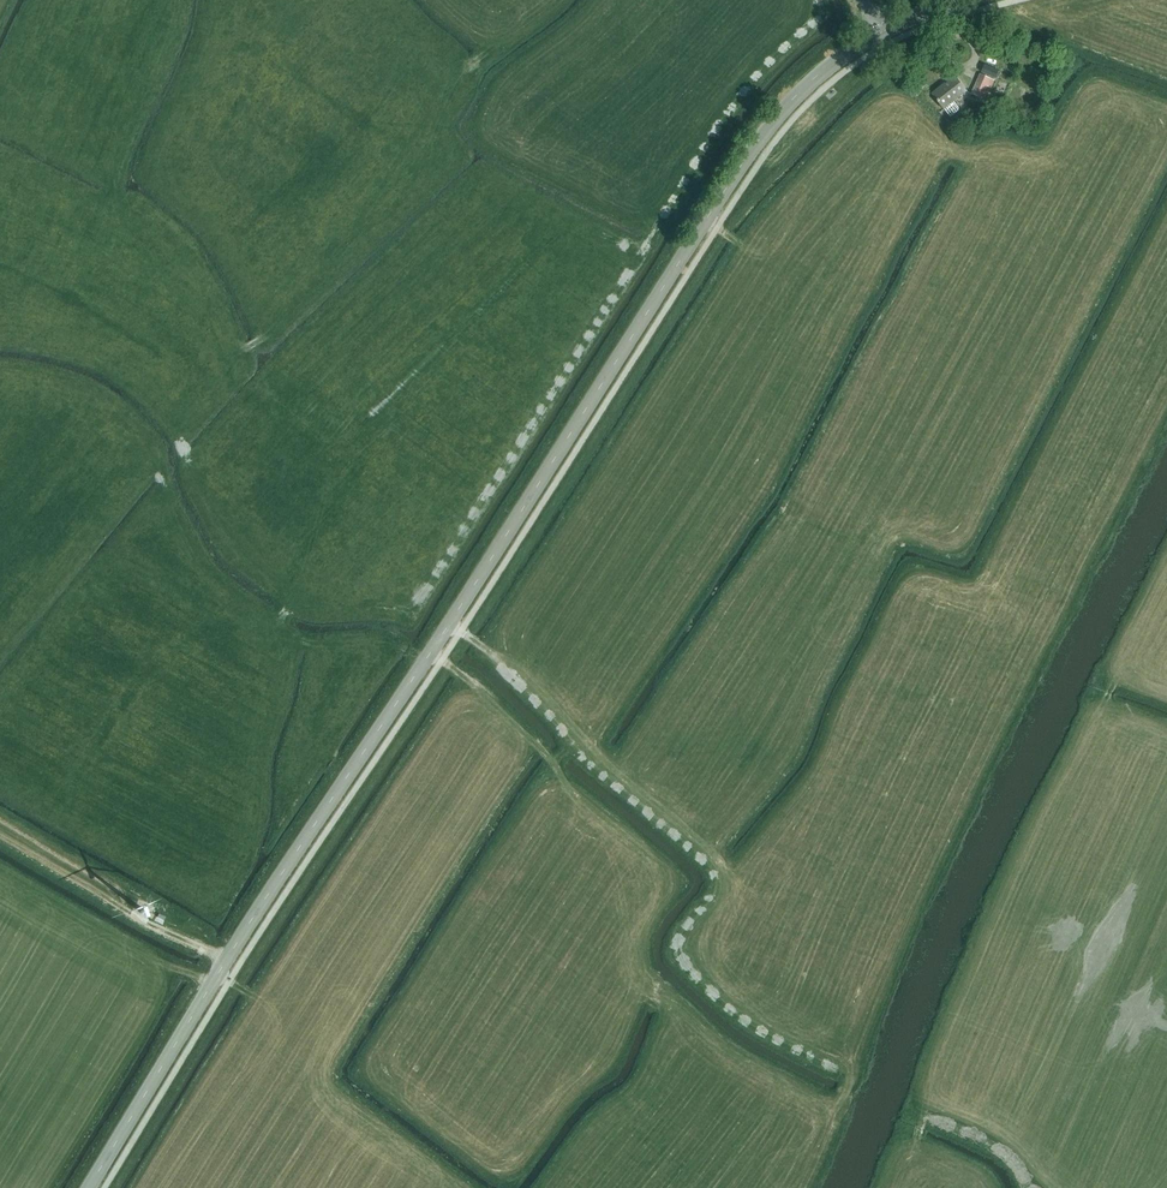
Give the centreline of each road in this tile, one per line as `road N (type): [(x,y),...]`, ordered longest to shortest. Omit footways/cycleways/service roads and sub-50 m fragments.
road 1 (secondary): [(158,1073),(747,156),(810,82),(876,35)]
road 2 (track): [(0,835),(152,927),(226,961)]
road 3 (secondary): [(158,1073),(89,1187)]

